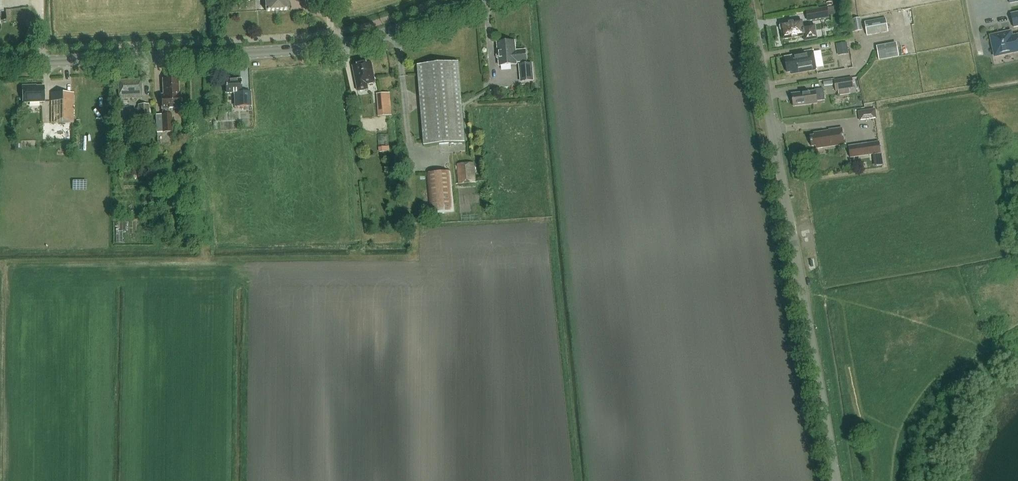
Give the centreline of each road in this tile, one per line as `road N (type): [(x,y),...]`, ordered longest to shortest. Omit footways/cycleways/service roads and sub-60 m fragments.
road 1 (tertiary): [(838,480),(748,0)]
road 2 (secondary): [(42,60),(298,50),(379,35),(475,0)]

